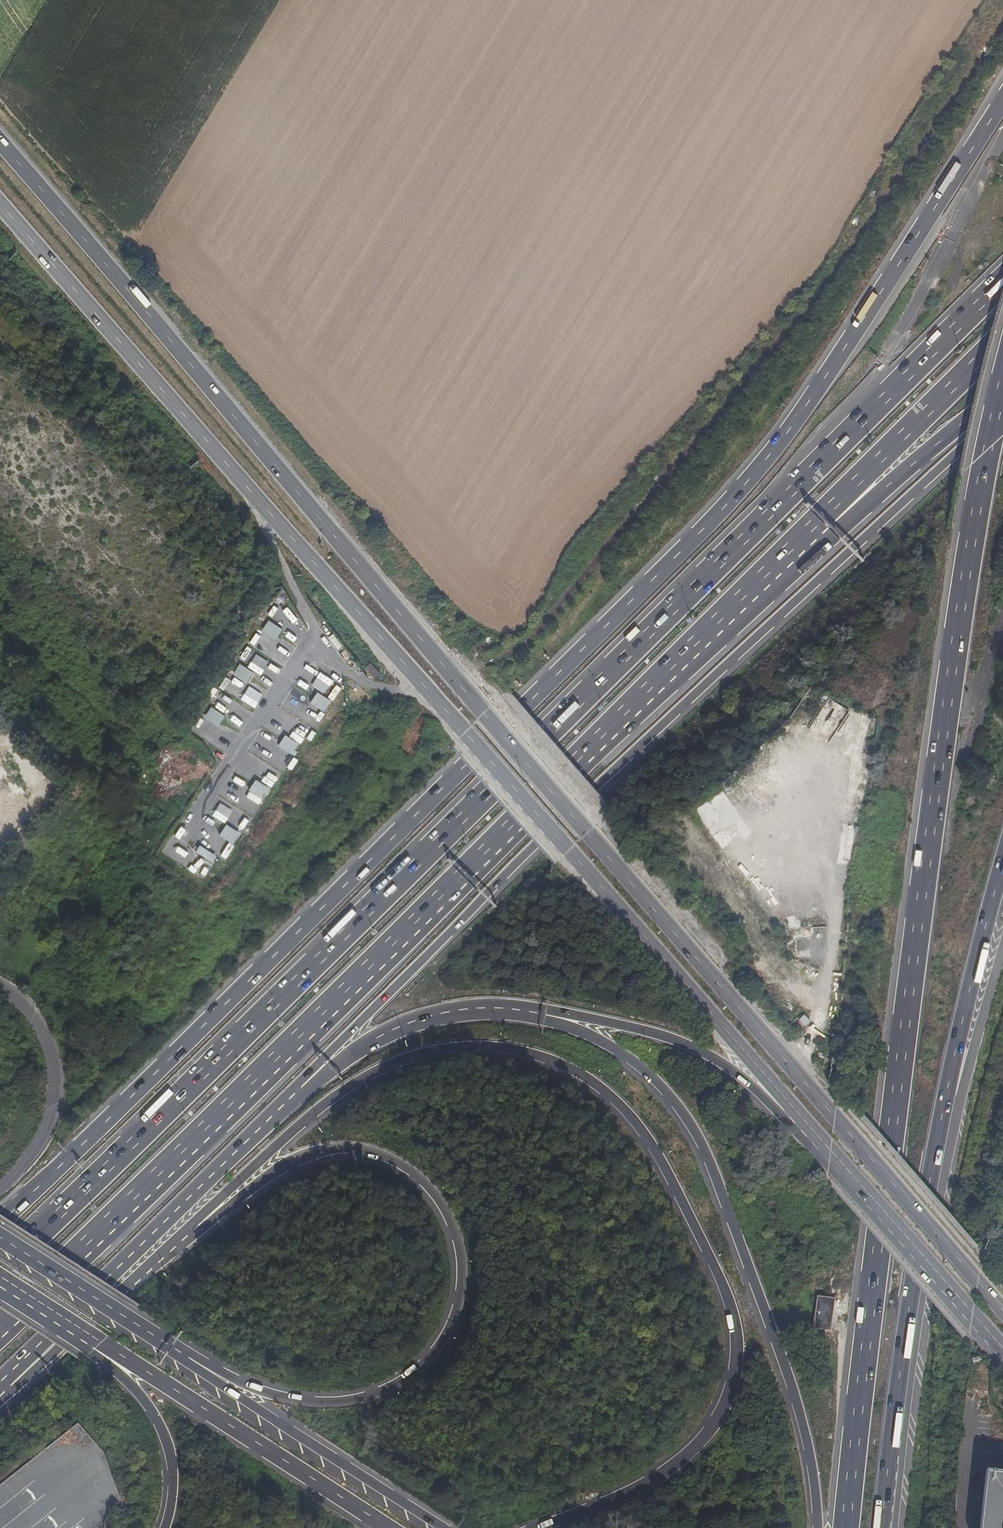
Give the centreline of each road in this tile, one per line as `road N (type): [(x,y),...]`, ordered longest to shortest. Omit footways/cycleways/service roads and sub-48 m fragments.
road 1 (primary): [(1002,1310),(484,717),(0,143)]
road 2 (motorway): [(1002,102),(800,417),(723,509),(0,1221)]
road 3 (motorway): [(1002,276),(222,1060),(0,1270)]
road 4 (primary): [(0,203),(824,1147)]
road 5 (motorway): [(1002,368),(922,878),(845,1527)]
road 6 (motorway): [(0,1329),(819,519)]
road 7 (motorway): [(190,1231),(311,1115),(409,1056),(458,1046),(535,1052),(607,1091),(655,1153),(719,1279),(733,1317),(731,1383),(717,1416),(664,1470),(538,1527)]
road 8 (motorway): [(258,1130),(616,771),(1002,412)]
road 9 (motorway): [(190,1231),(292,1162),(318,1152),(367,1150),(416,1174),(439,1200),(461,1263),(459,1293),(425,1363),(381,1392),(339,1401),(267,1392),(134,1323)]
road 10 (motorway): [(886,1527),(909,1286),(942,1104),(1002,857)]
road 11 (motorway): [(547,1015),(644,1070),(707,1155),(791,1384),(818,1527)]
road 12 (motorway): [(445,1527),(134,1323)]
road 13 (motorway): [(8,1383),(258,1130)]
road 14 (motorway): [(100,1347),(390,1527)]
road 15 (motorway): [(258,1130),(352,1054),(402,1026),(498,1007),(547,1015)]
road 16 (primary): [(547,1015),(687,1047),(824,1147)]
road 17 (primary): [(824,1147),(1002,1351)]
road 18 (motorway): [(819,519),(1002,333)]
road 19 (unclassified): [(0,978),(53,1033),(62,1063),(56,1125),(0,1192)]
road 20 (motorway): [(8,1383),(26,1379),(190,1231)]
road 21 (motorway): [(819,519),(868,504),(1002,390)]
road 22 (motorway): [(100,1347),(154,1420),(169,1461),(172,1498),(163,1527)]
road 23 (motorway): [(134,1323),(0,1234)]

